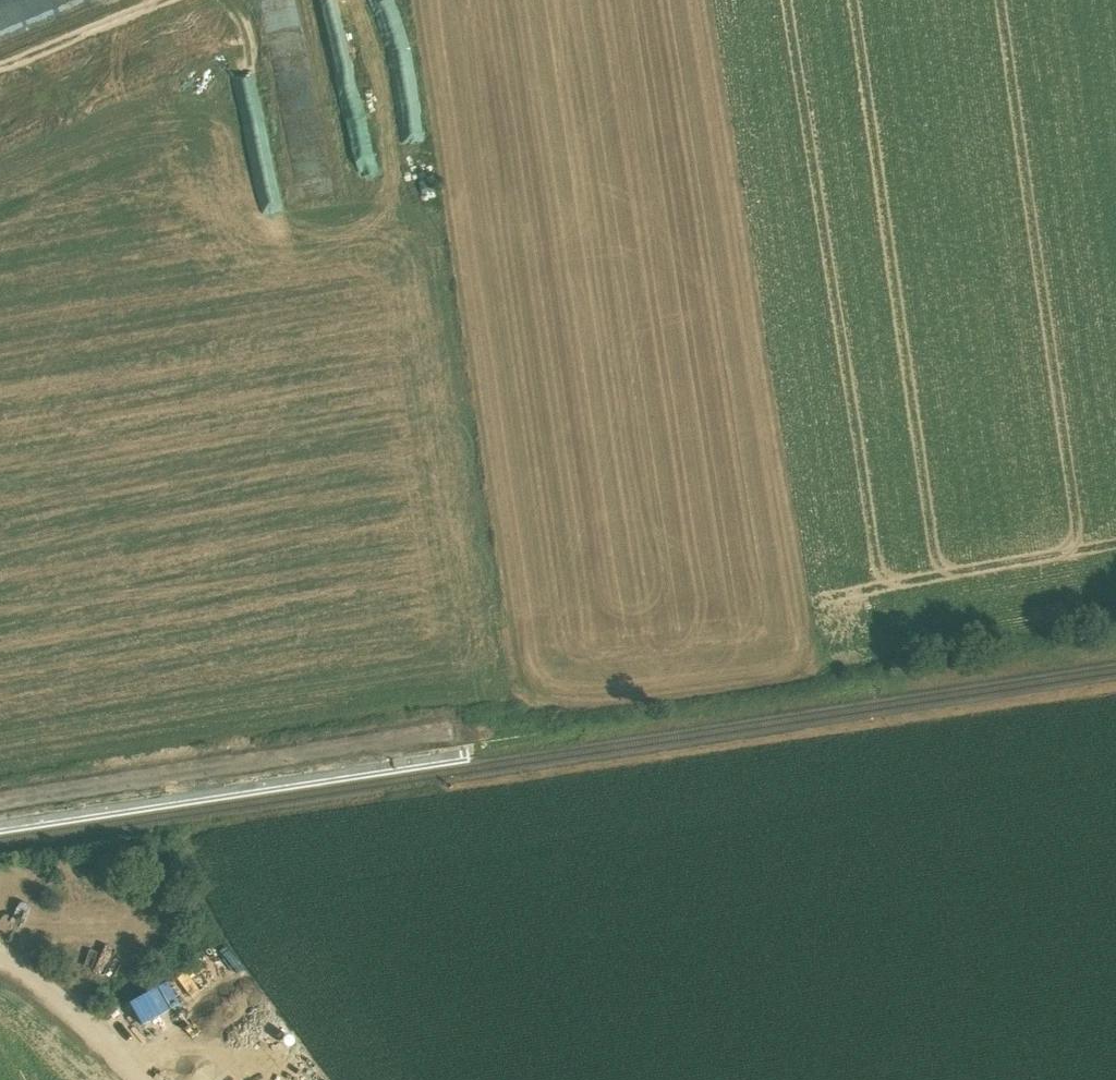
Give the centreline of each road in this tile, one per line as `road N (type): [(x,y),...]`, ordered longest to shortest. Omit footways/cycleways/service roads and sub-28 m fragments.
road 1 (tertiary): [(142,1079),(110,1043),(0,962)]
road 2 (track): [(0,66),(162,0)]

